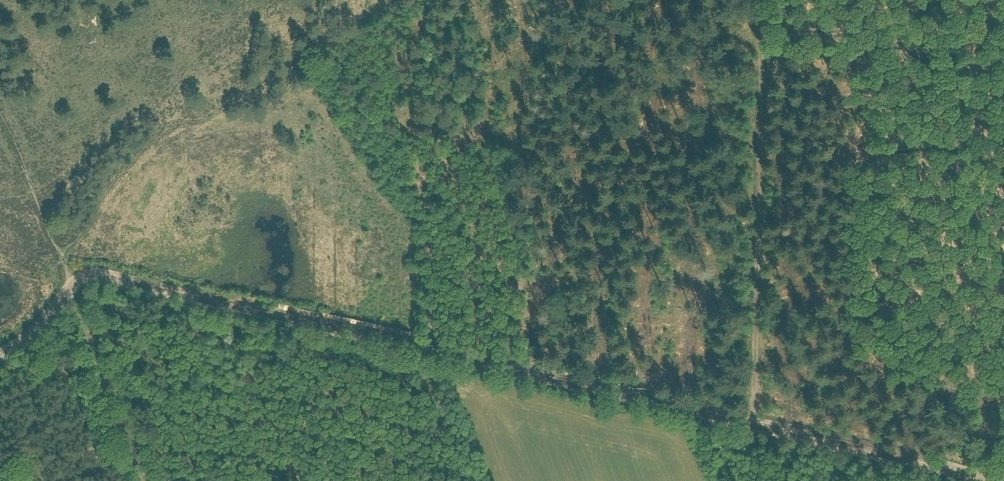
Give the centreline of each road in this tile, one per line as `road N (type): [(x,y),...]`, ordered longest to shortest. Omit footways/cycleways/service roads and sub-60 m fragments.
road 1 (track): [(0,352),(41,326),(74,280),(105,276),(996,480)]
road 2 (track): [(757,0),(747,428)]
road 3 (track): [(150,480),(0,112)]

